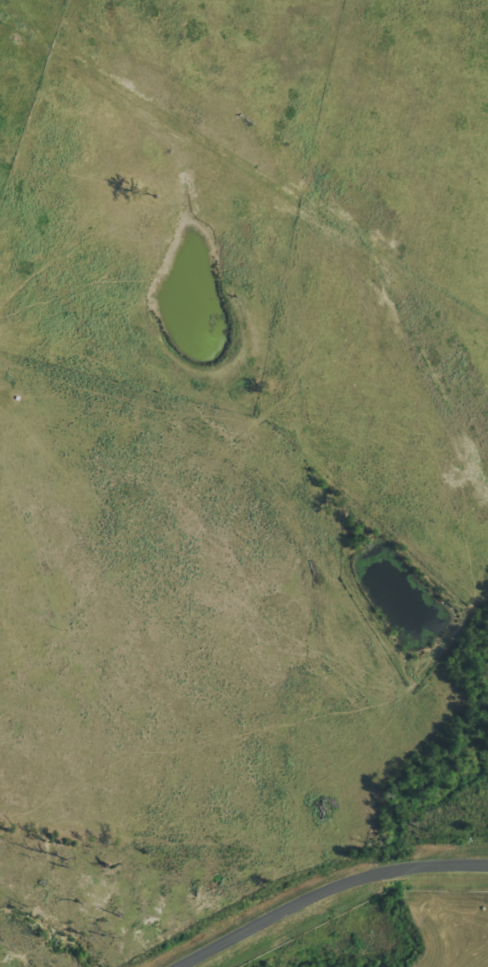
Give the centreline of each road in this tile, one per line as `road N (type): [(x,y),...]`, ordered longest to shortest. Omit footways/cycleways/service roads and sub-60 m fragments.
road 1 (residential): [(176,966),(379,875),(420,865),(487,865)]

